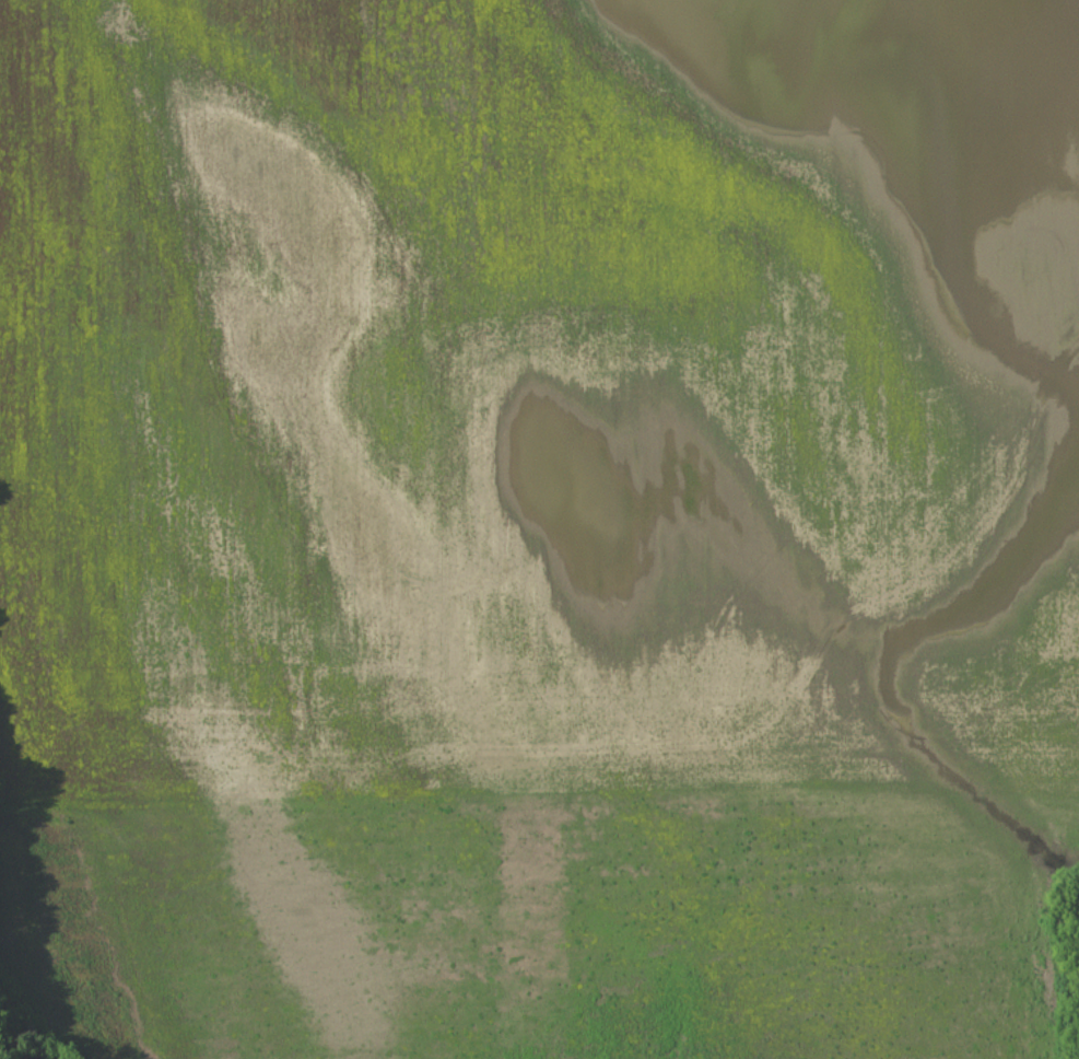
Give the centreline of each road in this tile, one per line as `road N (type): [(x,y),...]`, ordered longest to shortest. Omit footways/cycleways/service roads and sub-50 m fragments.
road 1 (track): [(1078,770),(989,886)]

